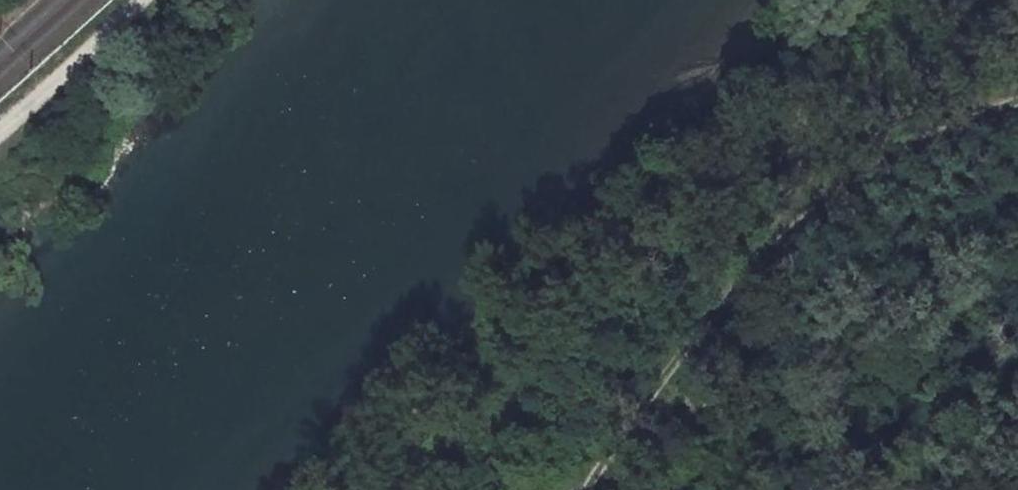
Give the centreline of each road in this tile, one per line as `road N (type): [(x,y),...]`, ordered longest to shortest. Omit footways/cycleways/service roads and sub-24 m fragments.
road 1 (track): [(1017,113),(844,187),(630,417),(602,489)]
road 2 (track): [(0,130),(142,0)]

